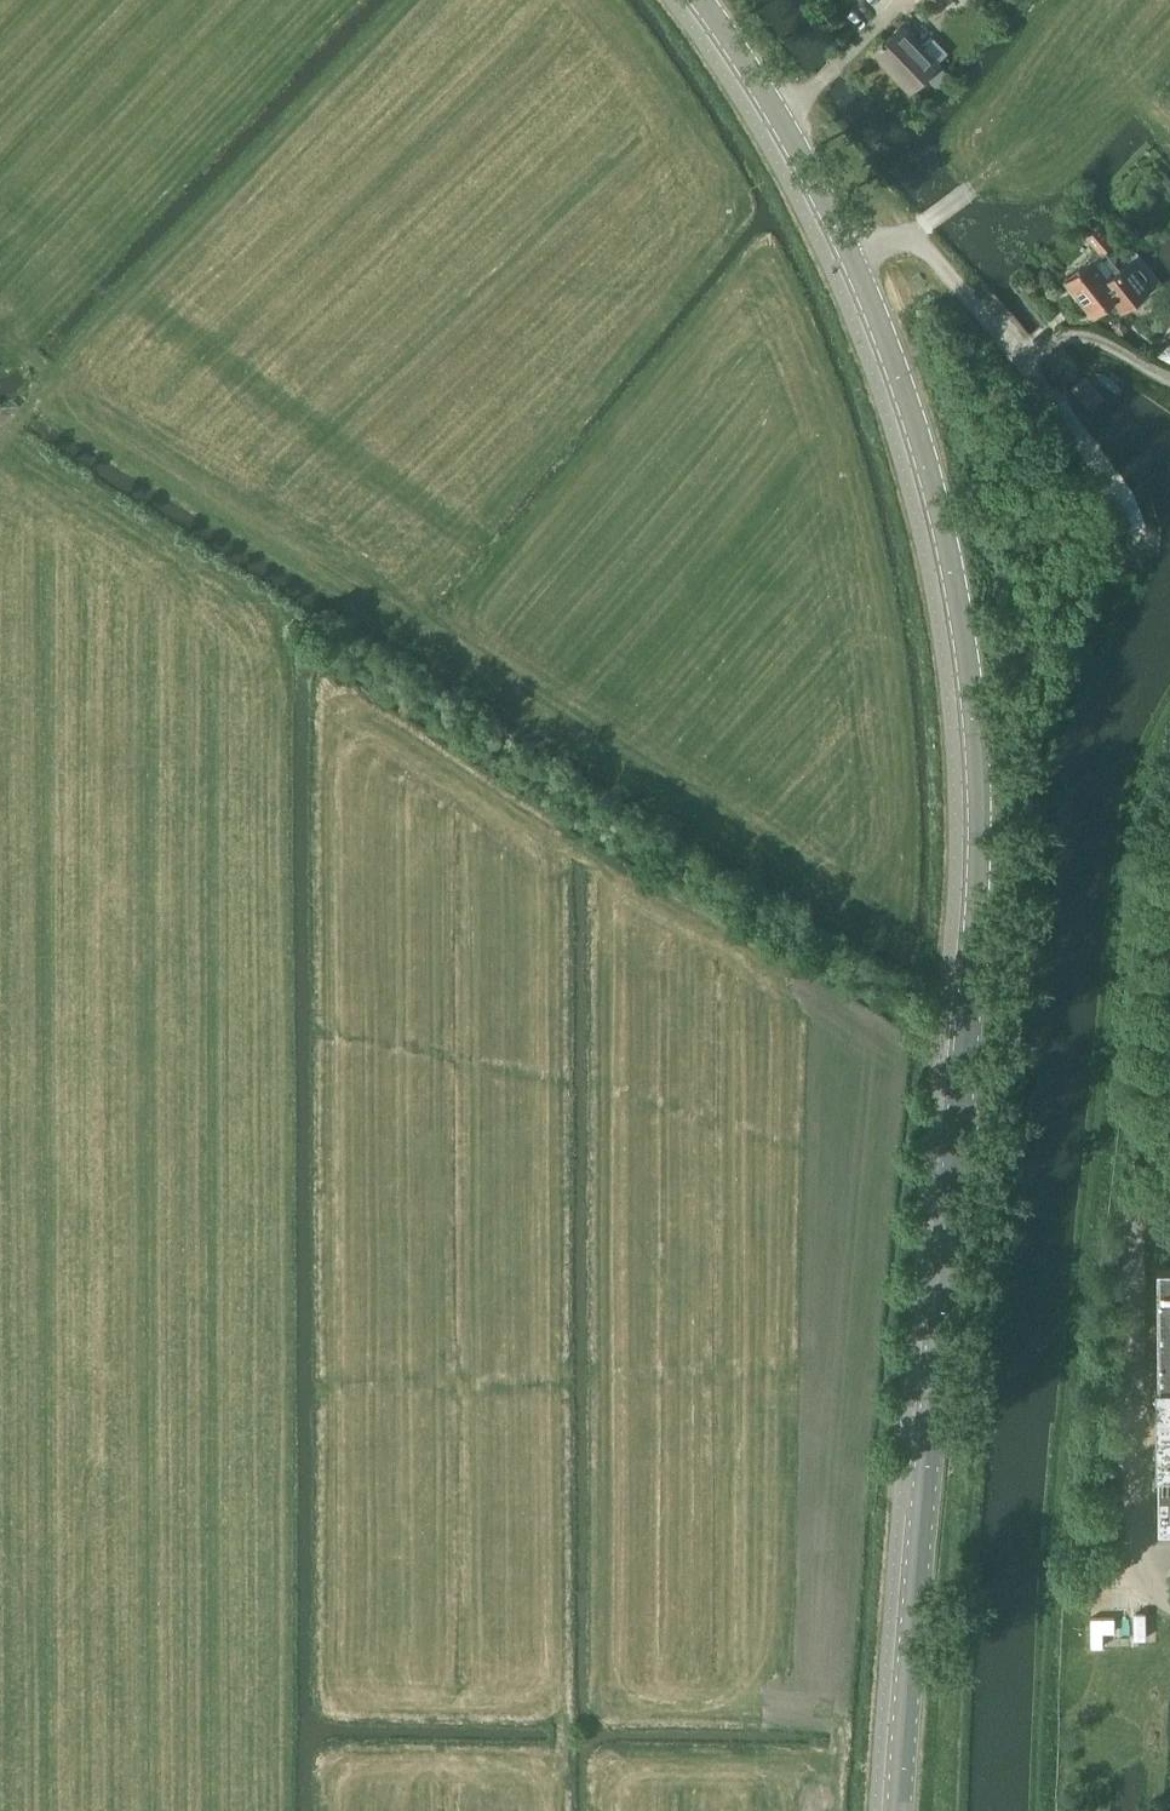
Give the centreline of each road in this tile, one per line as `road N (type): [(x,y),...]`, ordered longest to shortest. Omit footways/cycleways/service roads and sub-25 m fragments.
road 1 (tertiary): [(898,1810),(972,1013),(983,809),(961,614),(924,465),(848,256)]
road 2 (track): [(9,431),(414,0)]
road 3 (tertiary): [(848,256),(700,0)]
road 4 (unclassified): [(1021,363),(904,238),(848,256)]
road 5 (track): [(1136,511),(1021,363)]

